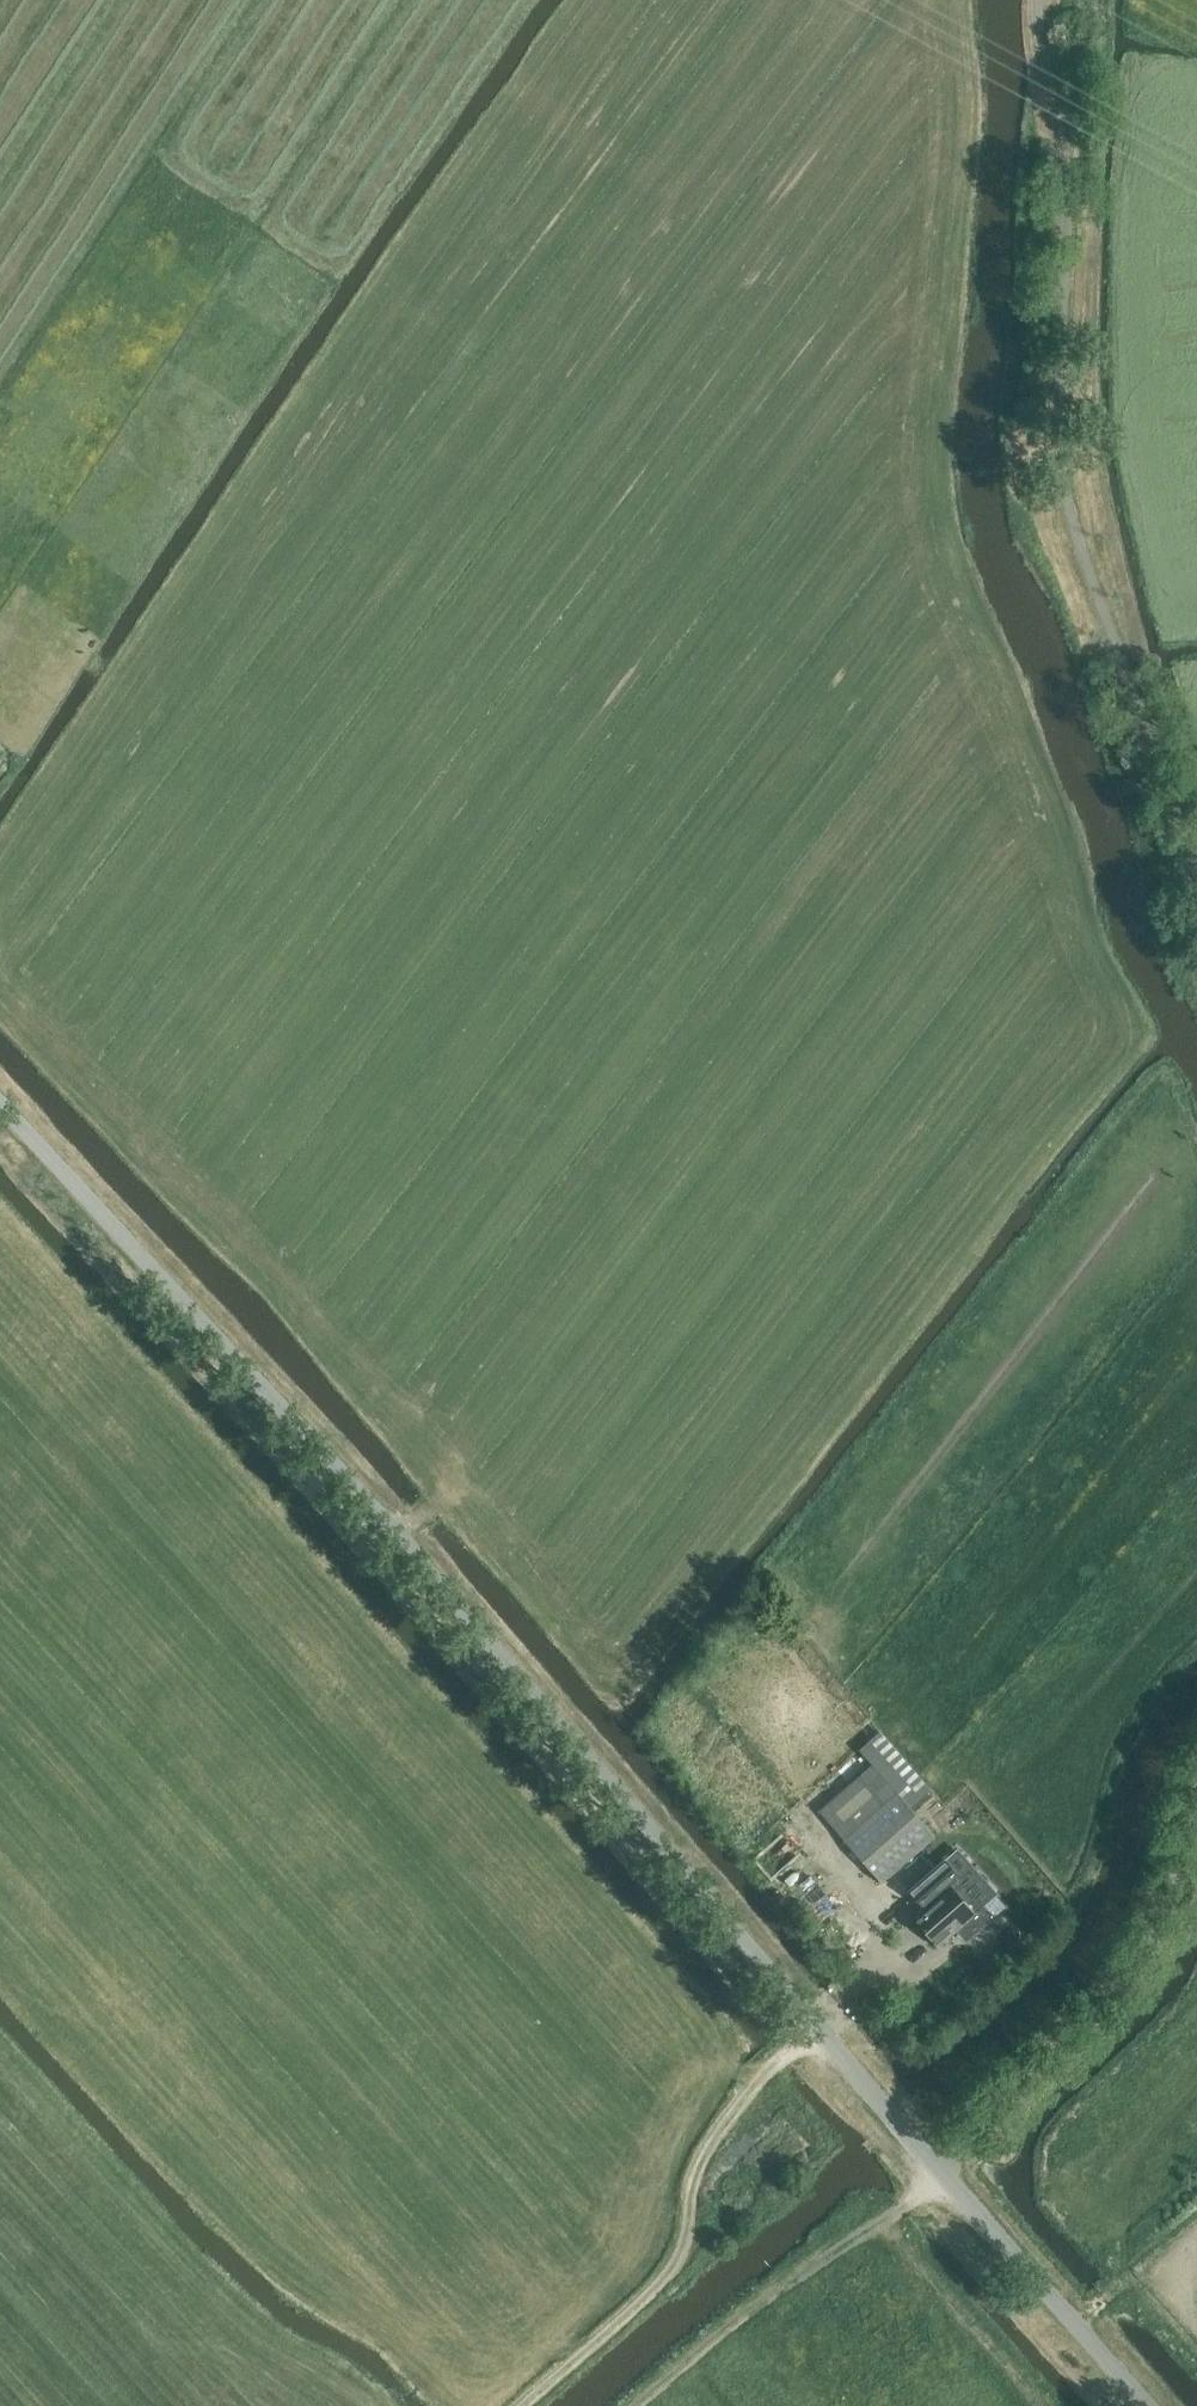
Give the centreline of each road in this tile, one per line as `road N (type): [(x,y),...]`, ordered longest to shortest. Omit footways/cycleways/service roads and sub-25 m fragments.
road 1 (unclassified): [(1145,2405),(348,1485),(0,1107)]
road 2 (track): [(522,2405),(674,2269),(705,2150),(765,2072),(818,2027)]

